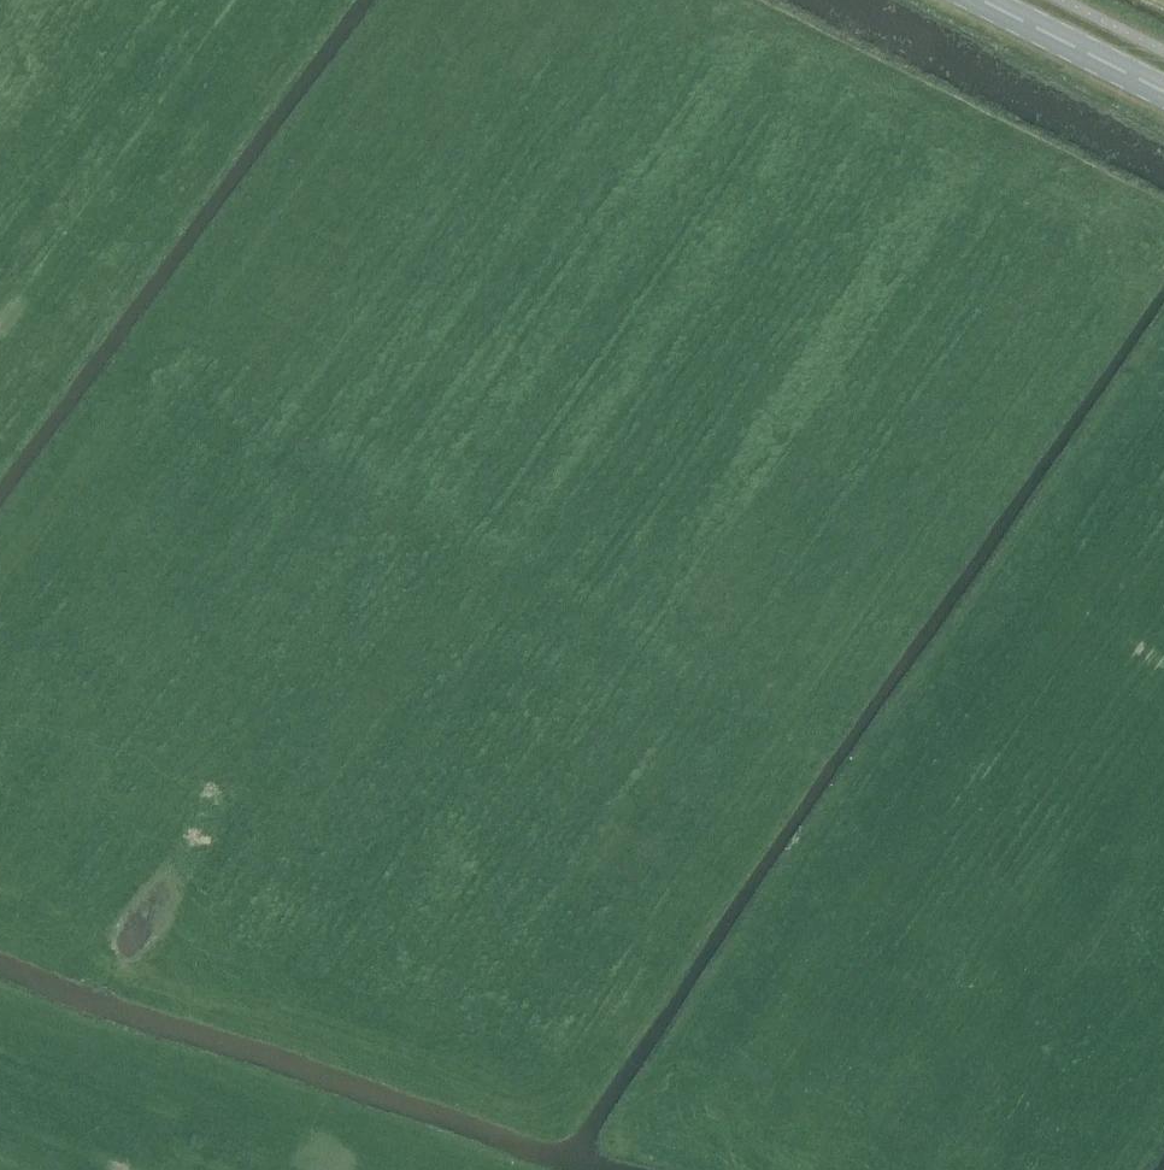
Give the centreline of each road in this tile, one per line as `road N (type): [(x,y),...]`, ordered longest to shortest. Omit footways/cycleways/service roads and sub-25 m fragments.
road 1 (tertiary): [(1163,93),(980,0)]

